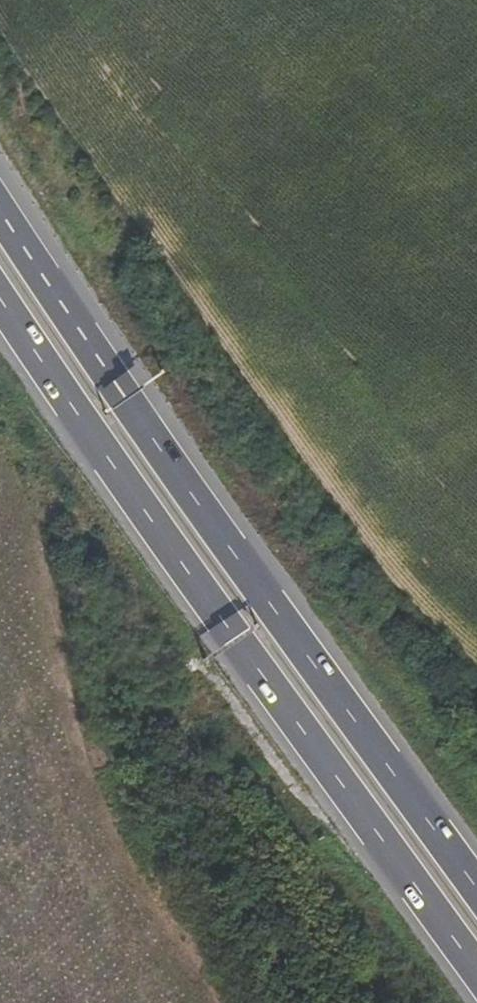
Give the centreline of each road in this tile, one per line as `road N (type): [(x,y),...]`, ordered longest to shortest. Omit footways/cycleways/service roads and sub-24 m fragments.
road 1 (motorway): [(0,297),(476,968)]
road 2 (motorway): [(476,861),(128,403),(0,208)]

